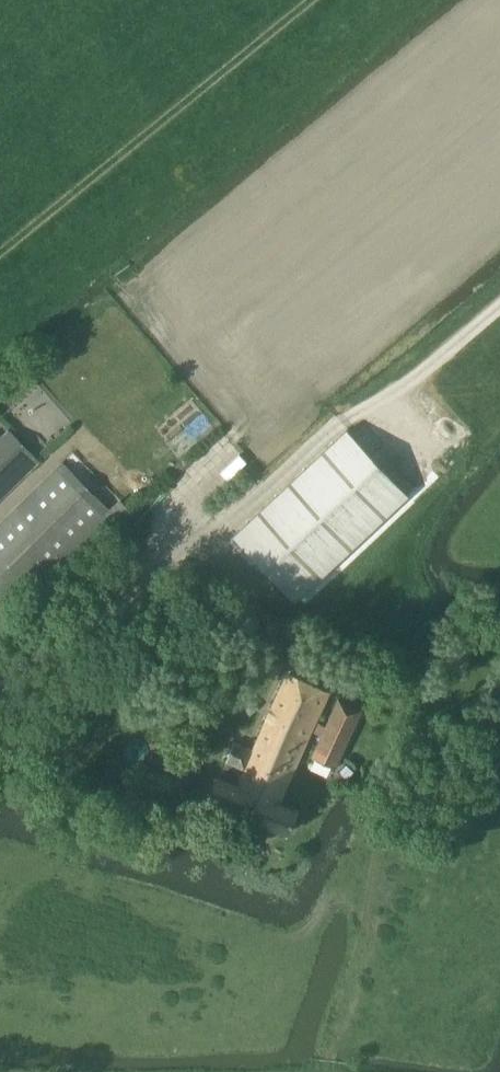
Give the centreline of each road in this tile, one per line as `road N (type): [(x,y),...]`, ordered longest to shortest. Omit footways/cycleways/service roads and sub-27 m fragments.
road 1 (track): [(185,544),(499,309)]

